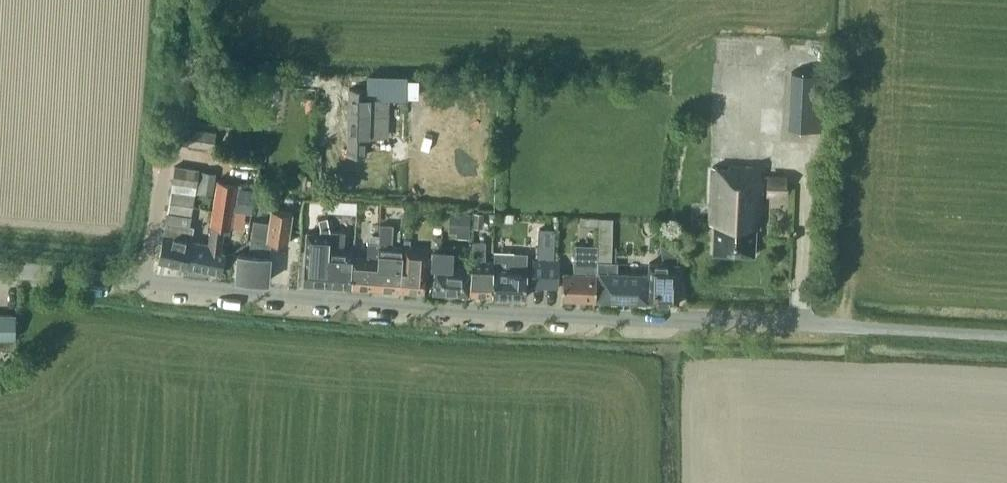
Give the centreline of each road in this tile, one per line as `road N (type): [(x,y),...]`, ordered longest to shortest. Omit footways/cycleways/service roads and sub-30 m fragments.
road 1 (unclassified): [(1006,335),(517,312),(0,270)]

